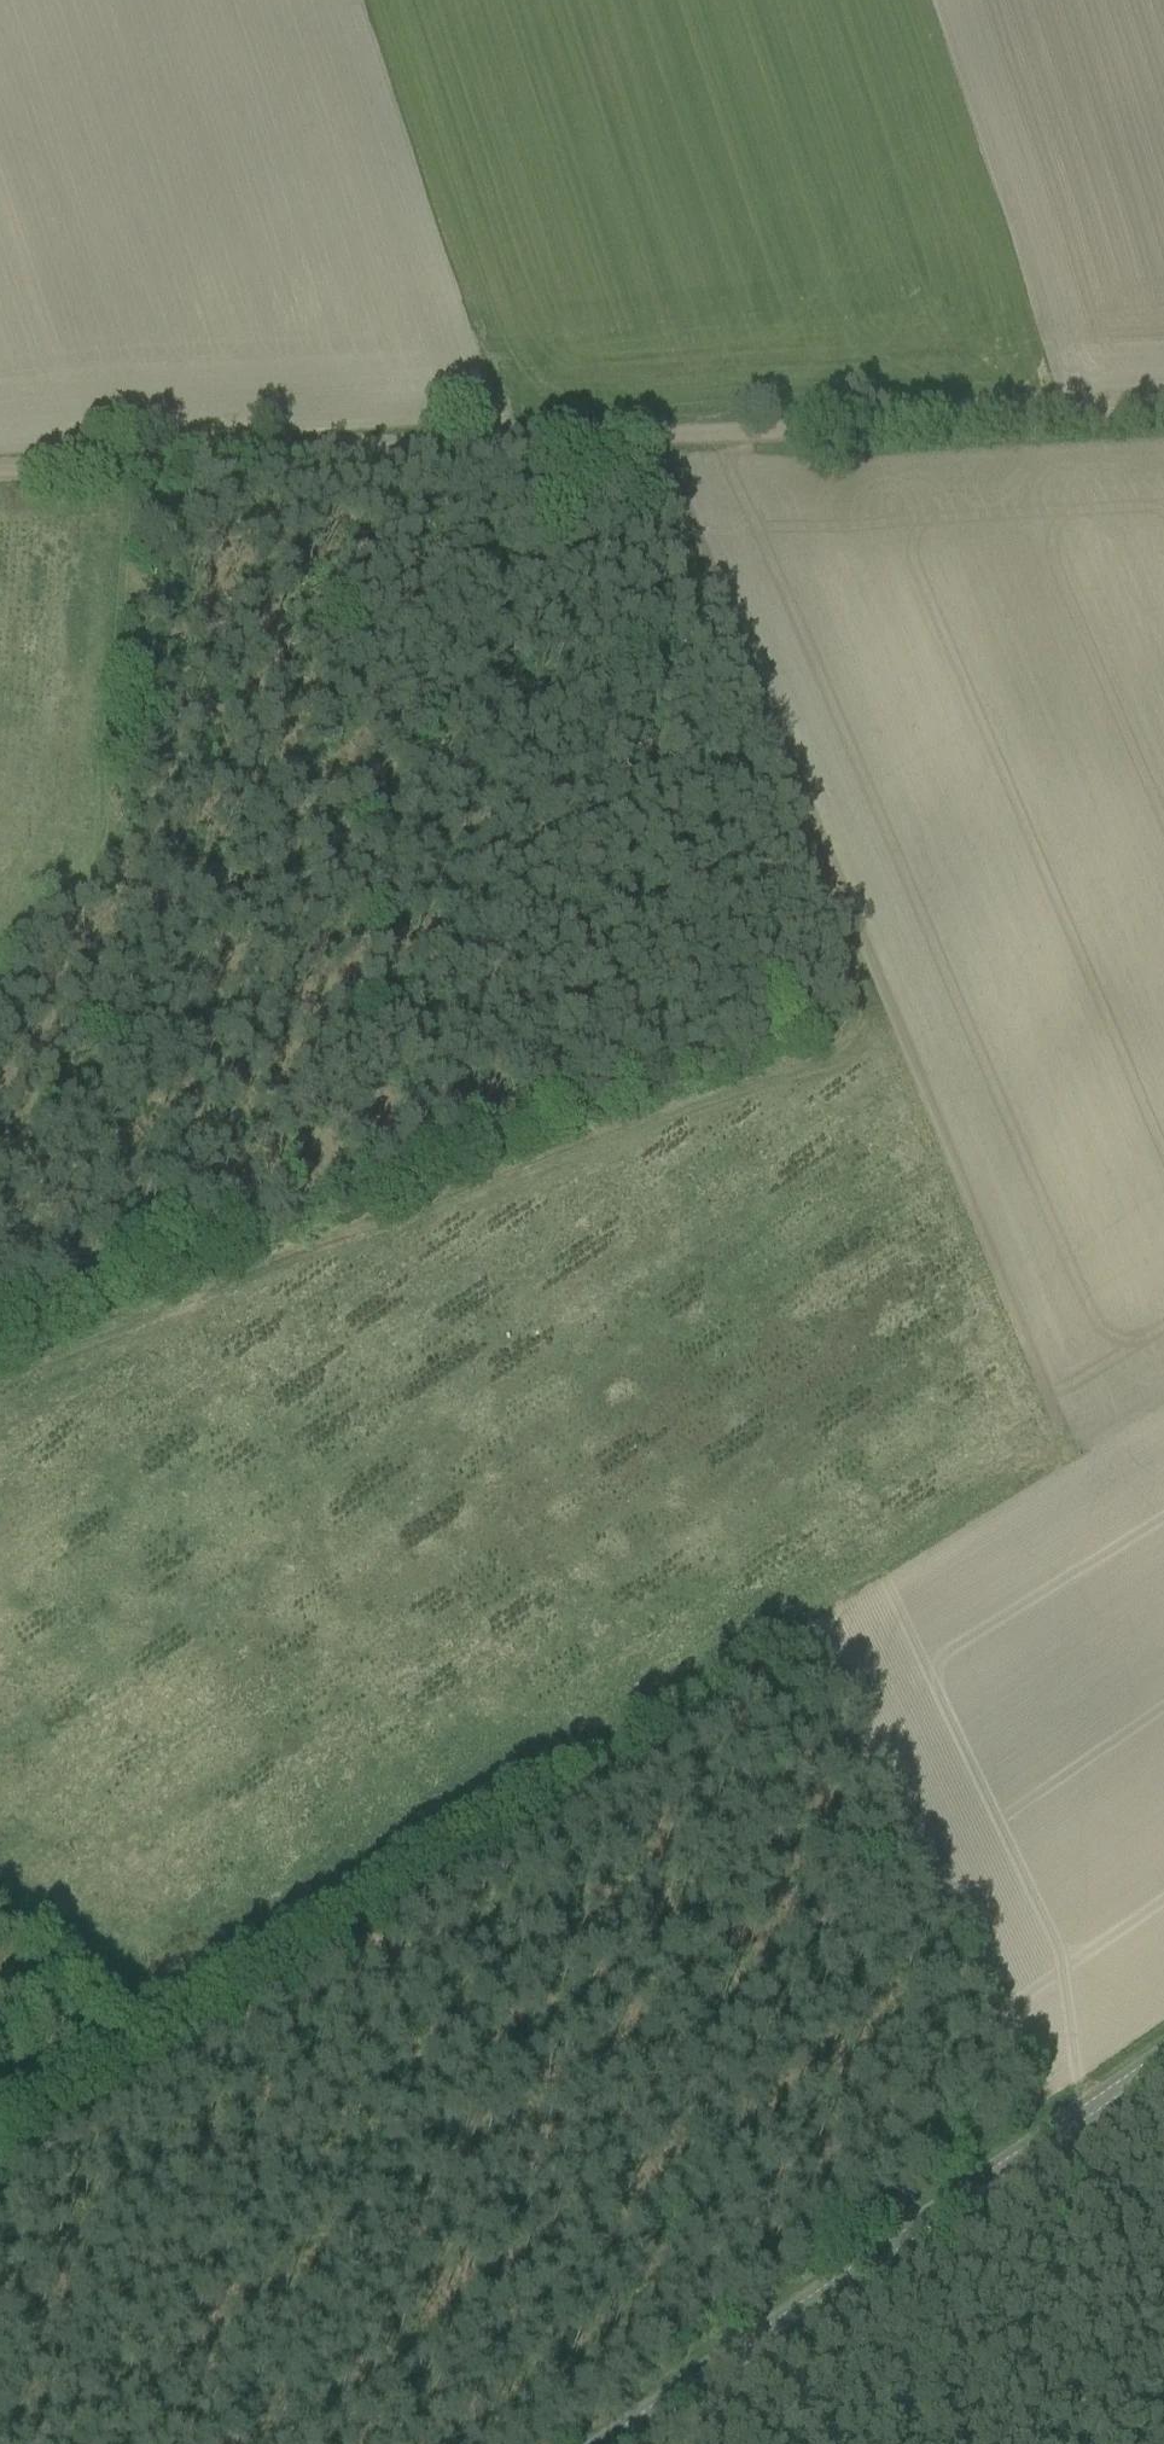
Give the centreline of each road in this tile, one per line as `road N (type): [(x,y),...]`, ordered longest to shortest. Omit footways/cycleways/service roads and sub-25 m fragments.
road 1 (track): [(1163,410),(0,470)]
road 2 (tertiary): [(607,2443),(1163,2057)]

